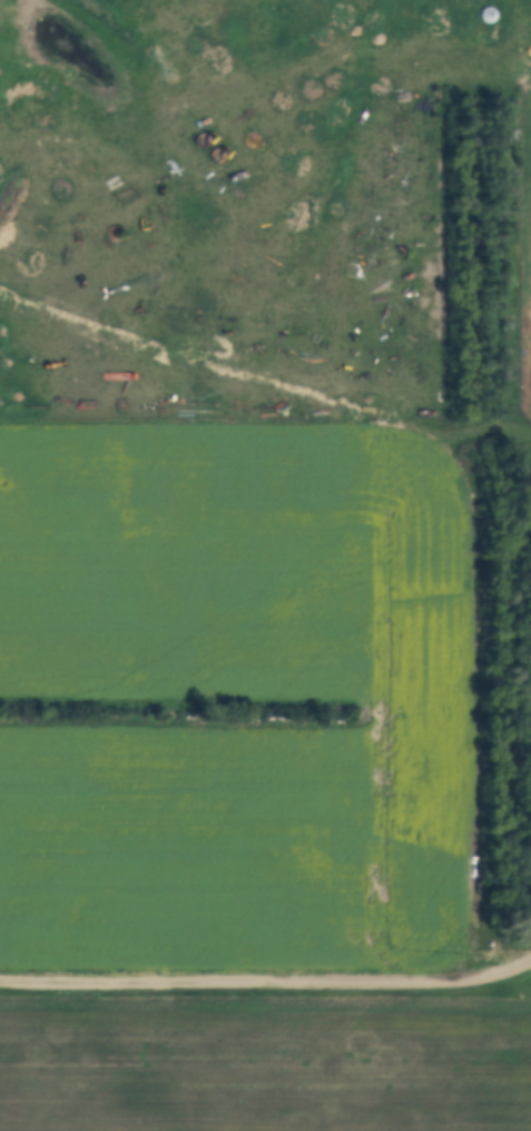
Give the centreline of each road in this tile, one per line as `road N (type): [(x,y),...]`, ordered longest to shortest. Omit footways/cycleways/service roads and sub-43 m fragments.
road 1 (track): [(0,984),(429,987),(498,981),(530,968)]

